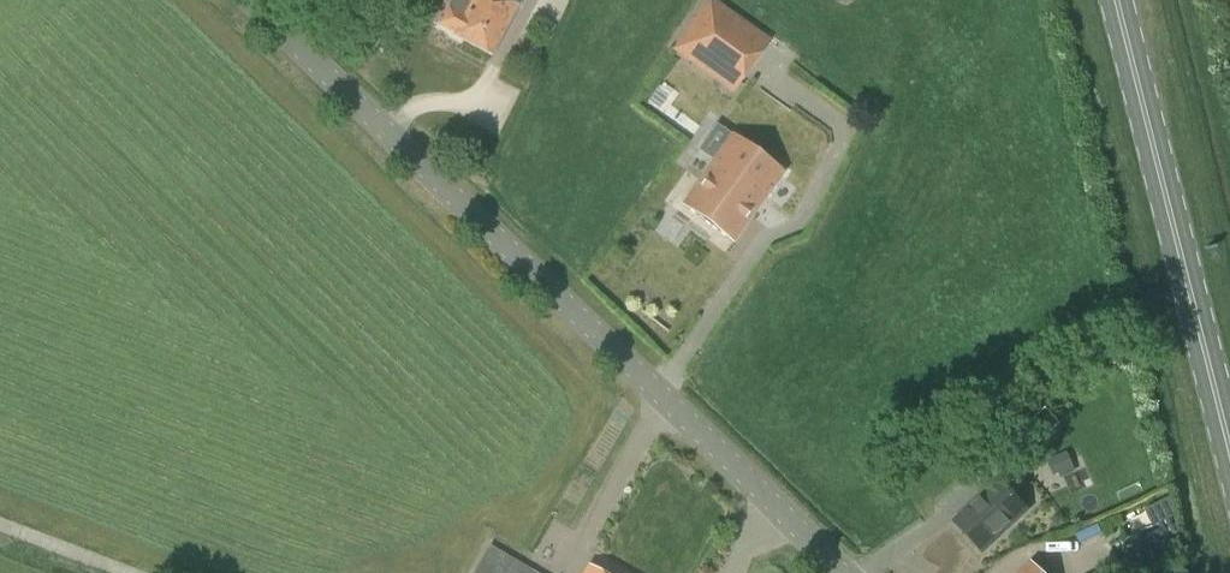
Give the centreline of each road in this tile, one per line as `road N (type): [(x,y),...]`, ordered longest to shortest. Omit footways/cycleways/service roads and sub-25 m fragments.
road 1 (unclassified): [(846,572),(251,0)]
road 2 (primary): [(1229,450),(1117,0)]
road 3 (track): [(128,572),(0,524)]

